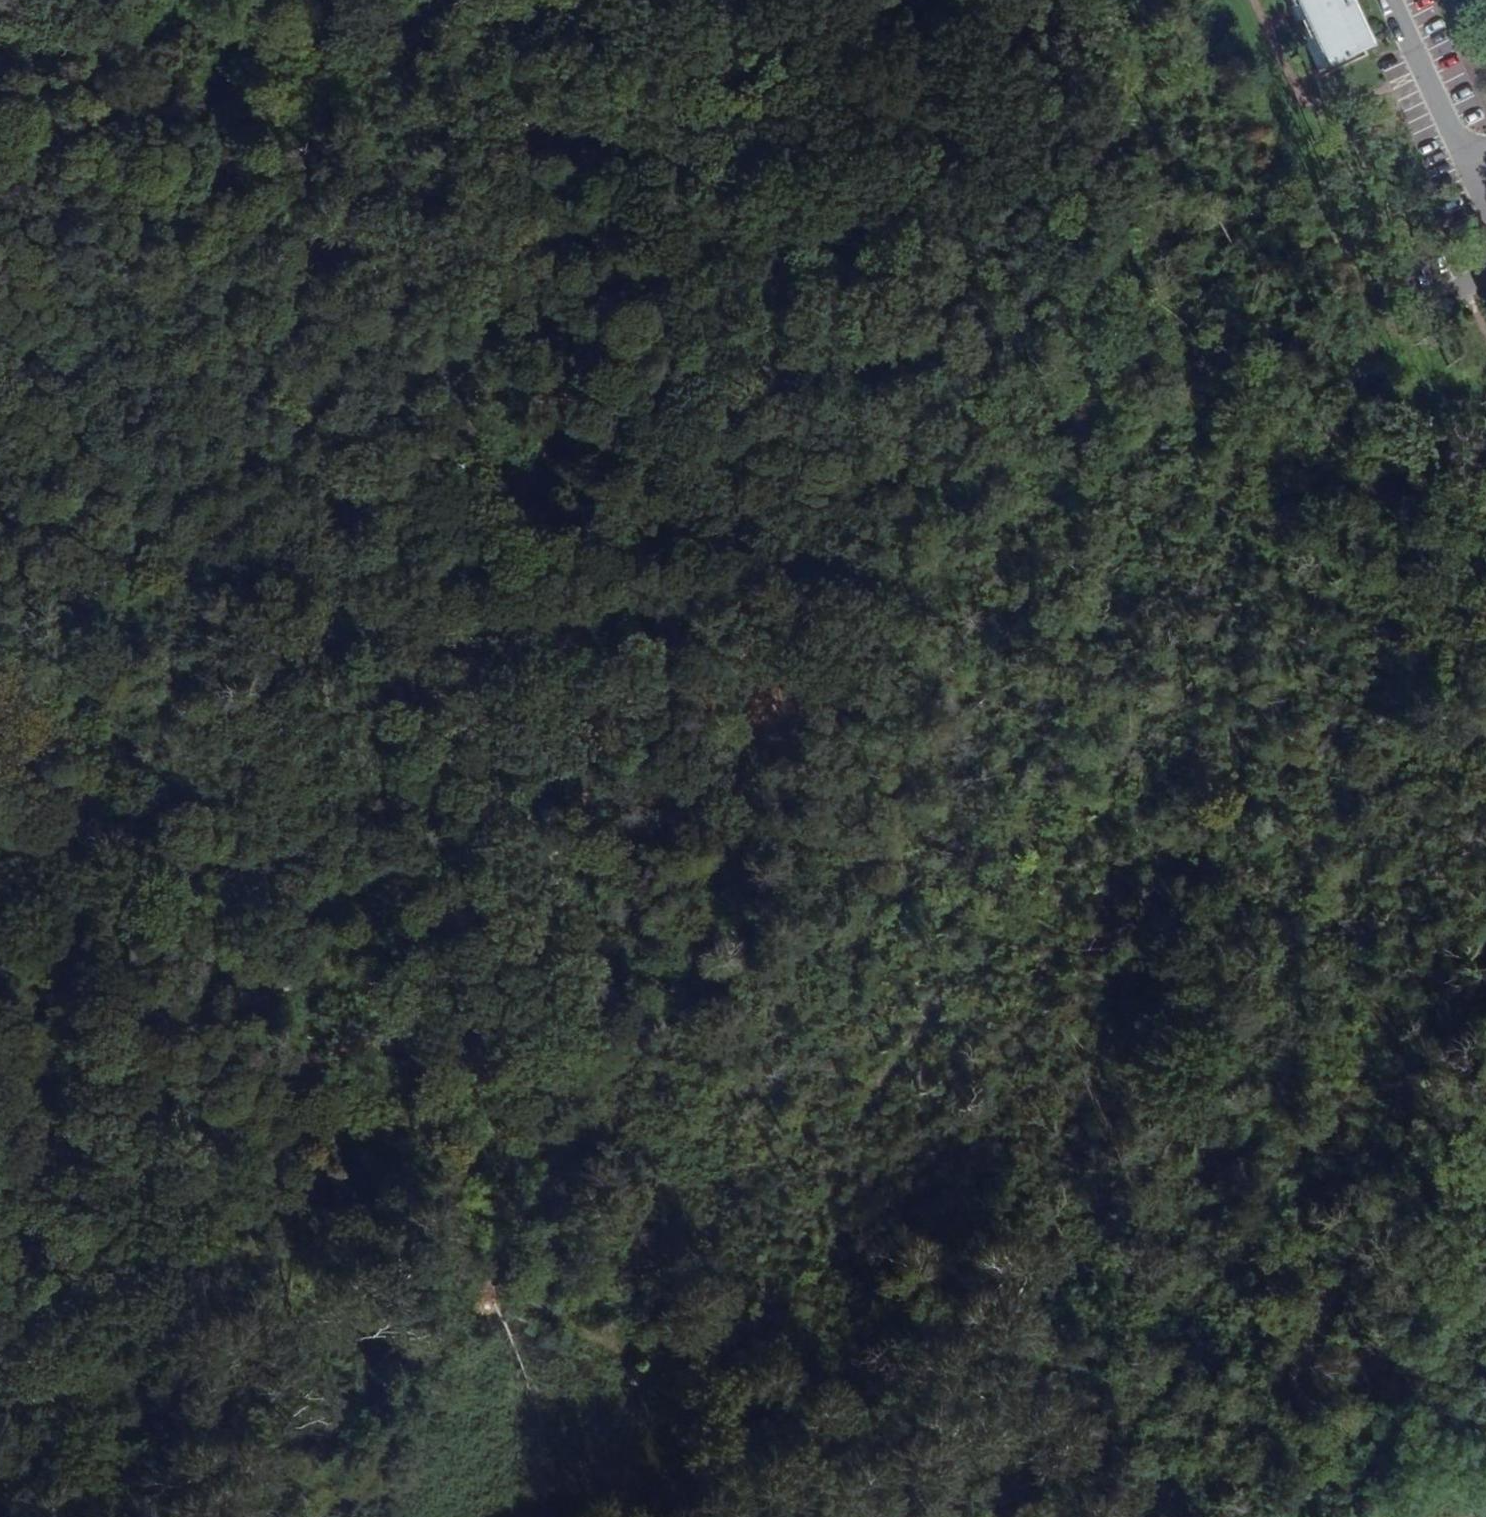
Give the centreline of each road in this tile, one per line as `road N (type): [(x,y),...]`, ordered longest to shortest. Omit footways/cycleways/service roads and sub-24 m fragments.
road 1 (track): [(1175,1516),(1386,1096),(1485,964)]
road 2 (residential): [(1391,0),(1465,162)]

